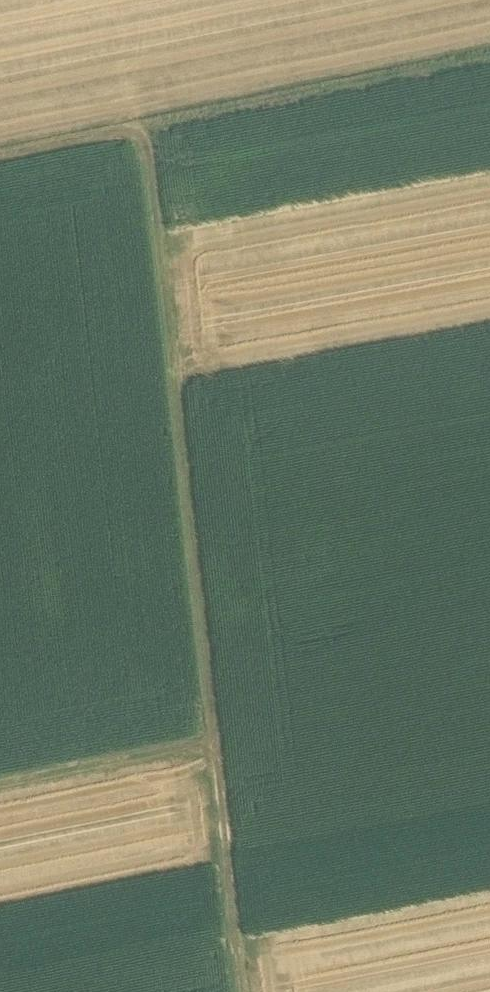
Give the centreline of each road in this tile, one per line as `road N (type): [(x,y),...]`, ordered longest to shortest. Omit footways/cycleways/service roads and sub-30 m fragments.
road 1 (track): [(216,749),(150,129)]
road 2 (track): [(489,61),(150,129)]
road 3 (track): [(216,749),(240,991)]
road 4 (track): [(0,792),(216,749)]
road 5 (track): [(0,159),(150,129)]

